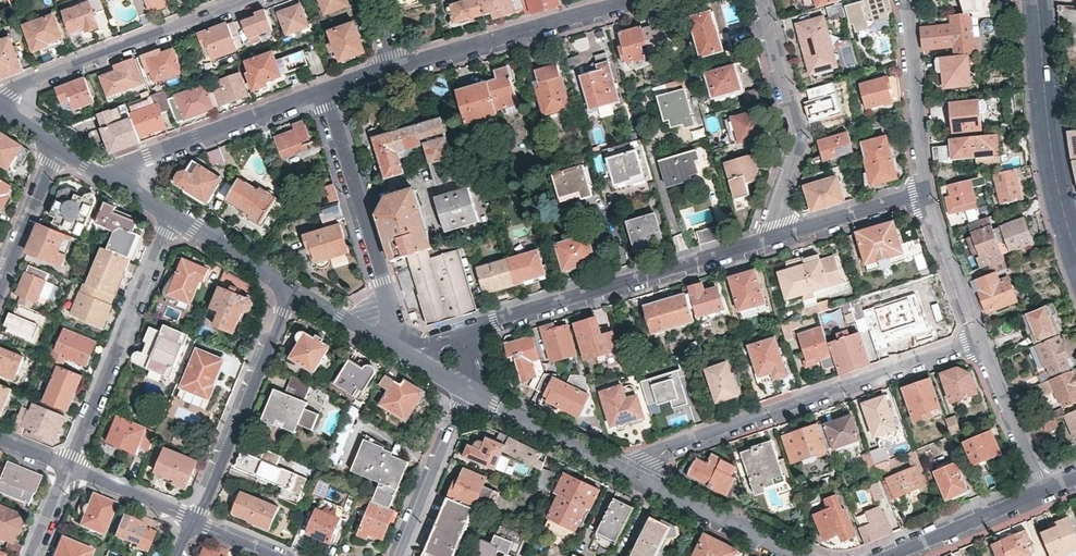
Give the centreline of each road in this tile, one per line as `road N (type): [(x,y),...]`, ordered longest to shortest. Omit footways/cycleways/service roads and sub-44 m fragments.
road 1 (residential): [(978,341),(645,458),(627,473)]
road 2 (residential): [(470,330),(769,240)]
road 3 (residential): [(172,213),(69,466)]
road 4 (residential): [(249,0),(28,81),(2,107)]
road 5 (residential): [(295,287),(195,519)]
road 6 (residential): [(759,0),(800,141),(769,240)]
road 7 (residential): [(394,67),(635,0)]
road 8 (secondary): [(1075,245),(1046,114),(1037,0)]
road 9 (residential): [(124,183),(137,164),(323,93)]
road 10 (residential): [(926,193),(906,0)]
road 11 (residential): [(627,473),(799,555)]
road 12 (residential): [(397,555),(471,391)]
road 13 (residential): [(471,391),(627,473)]
road 14 (residential): [(1042,491),(887,555)]
road 15 (residential): [(769,240),(926,193)]
road 16 (residential): [(1042,491),(978,341)]
road 17 (residential): [(978,341),(926,193)]
road 18 (residential): [(60,143),(0,286)]
road 19 (residential): [(354,195),(383,281),(392,344)]
road 20 (residential): [(172,213),(295,287)]
road 21 (residential): [(195,519),(69,466)]
road 22 (residential): [(434,226),(417,175),(354,195)]

